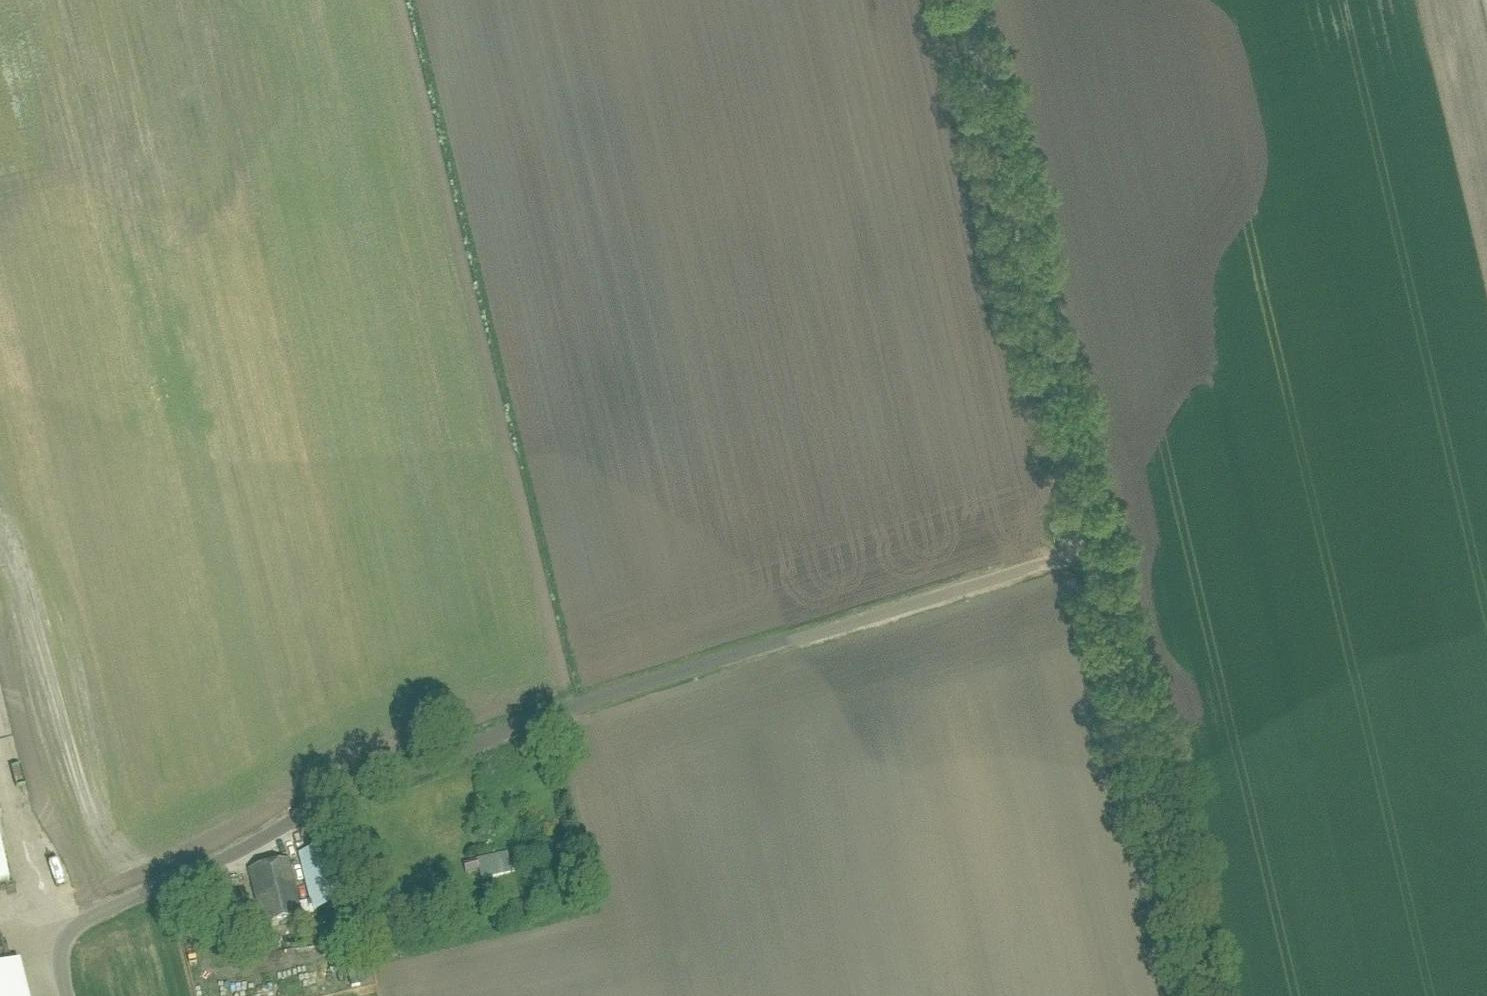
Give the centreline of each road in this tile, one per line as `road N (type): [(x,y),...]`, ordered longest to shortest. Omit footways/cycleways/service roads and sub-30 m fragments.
road 1 (unclassified): [(66,995),(59,956),(75,929),(365,784),(1097,543)]
road 2 (unclassified): [(1097,543),(967,0)]
road 3 (unclassified): [(1206,995),(1097,543)]

